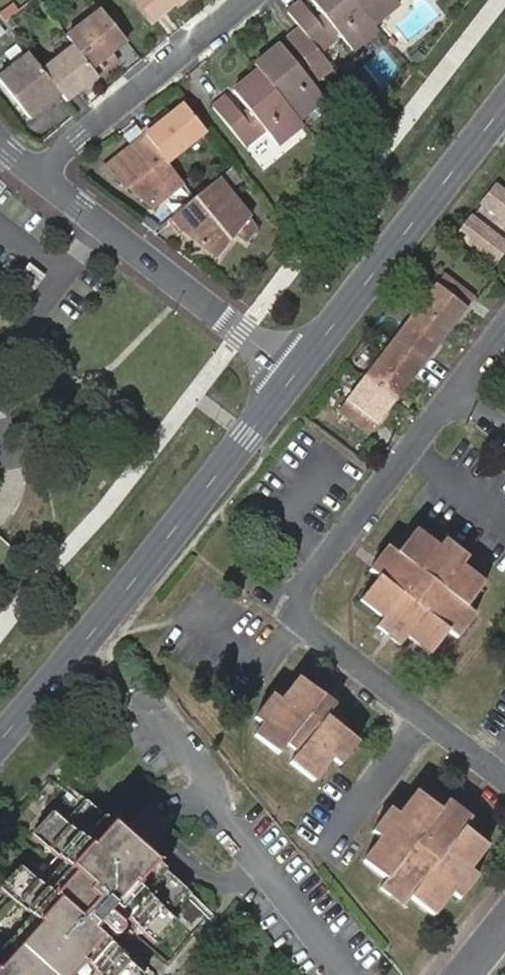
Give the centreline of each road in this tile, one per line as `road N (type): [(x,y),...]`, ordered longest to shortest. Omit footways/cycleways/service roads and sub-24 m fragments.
road 1 (residential): [(455,389),(295,606),(301,622),(504,773)]
road 2 (tertiary): [(0,740),(295,373)]
road 3 (tertiary): [(295,373),(504,104)]
road 4 (residential): [(295,373),(33,171)]
road 5 (residential): [(33,171),(247,0)]

